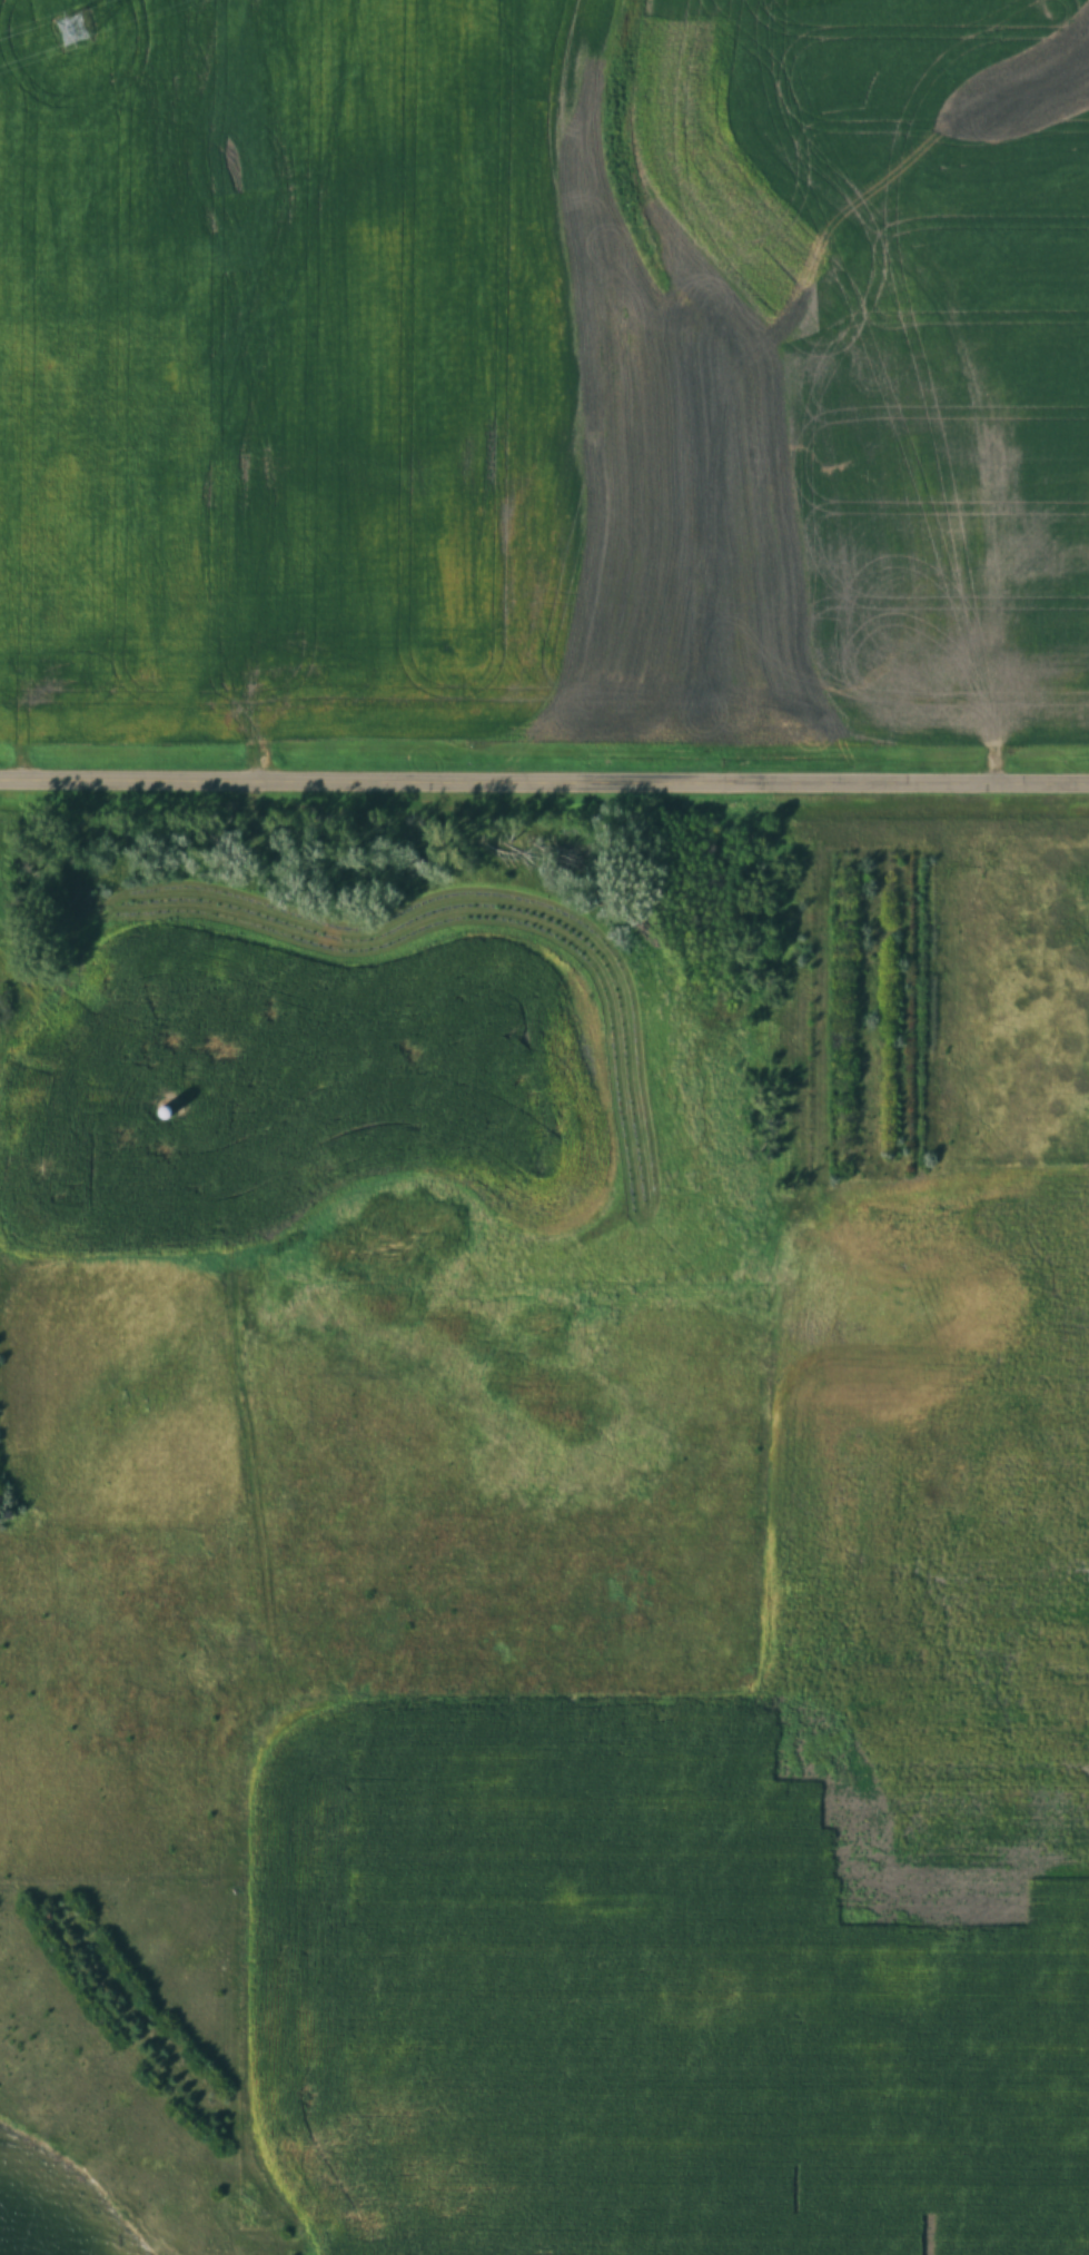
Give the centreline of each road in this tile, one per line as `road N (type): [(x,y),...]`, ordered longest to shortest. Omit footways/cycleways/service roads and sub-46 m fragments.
road 1 (tertiary): [(1088,782),(0,779)]

